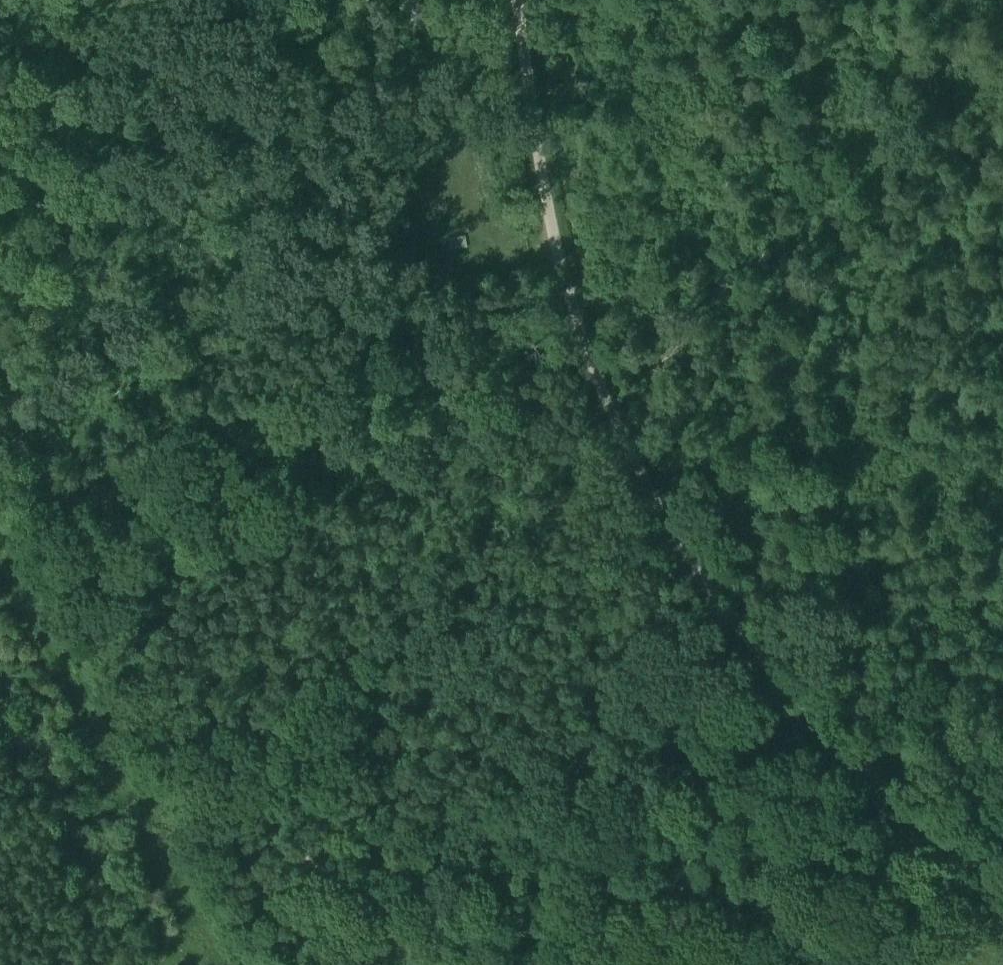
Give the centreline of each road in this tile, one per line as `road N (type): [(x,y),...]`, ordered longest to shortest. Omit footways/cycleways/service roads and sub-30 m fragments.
road 1 (unclassified): [(1002,933),(734,624),(660,512),(575,323),(547,211),(516,0)]

